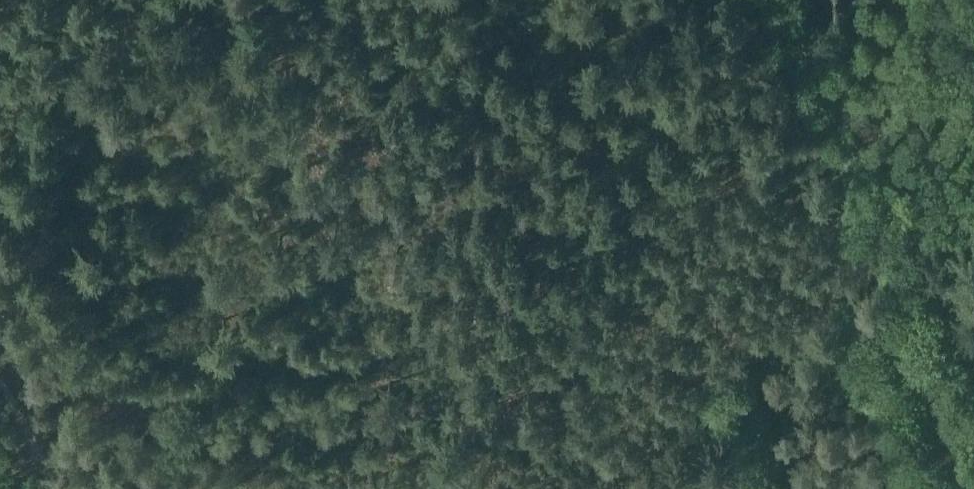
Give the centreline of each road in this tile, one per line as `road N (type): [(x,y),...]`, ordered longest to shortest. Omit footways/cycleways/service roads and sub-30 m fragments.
road 1 (track): [(613,488),(741,359),(973,207)]
road 2 (track): [(78,488),(0,334)]

